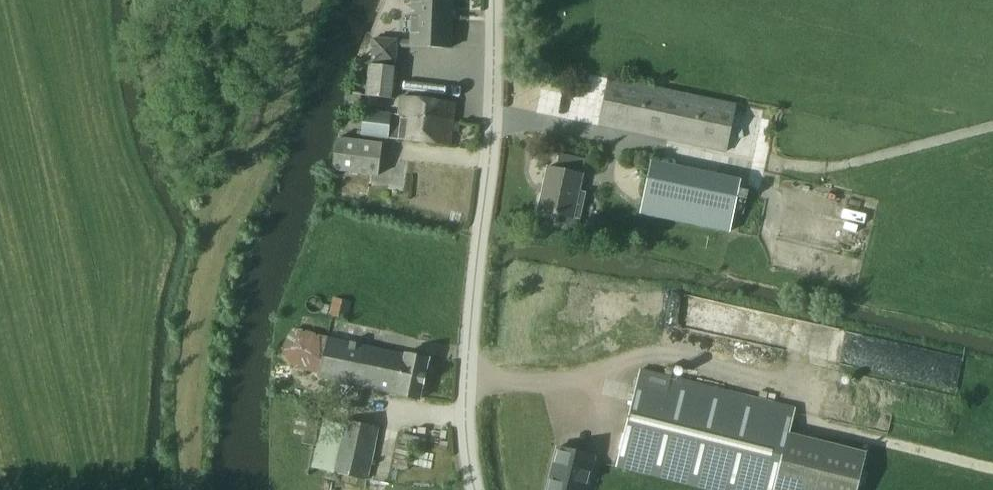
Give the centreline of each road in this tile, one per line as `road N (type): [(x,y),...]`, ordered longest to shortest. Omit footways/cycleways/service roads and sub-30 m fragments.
road 1 (unclassified): [(474,489),(467,376),(494,0)]
road 2 (track): [(992,470),(810,426),(801,387)]
road 3 (track): [(992,125),(835,167),(774,169)]

